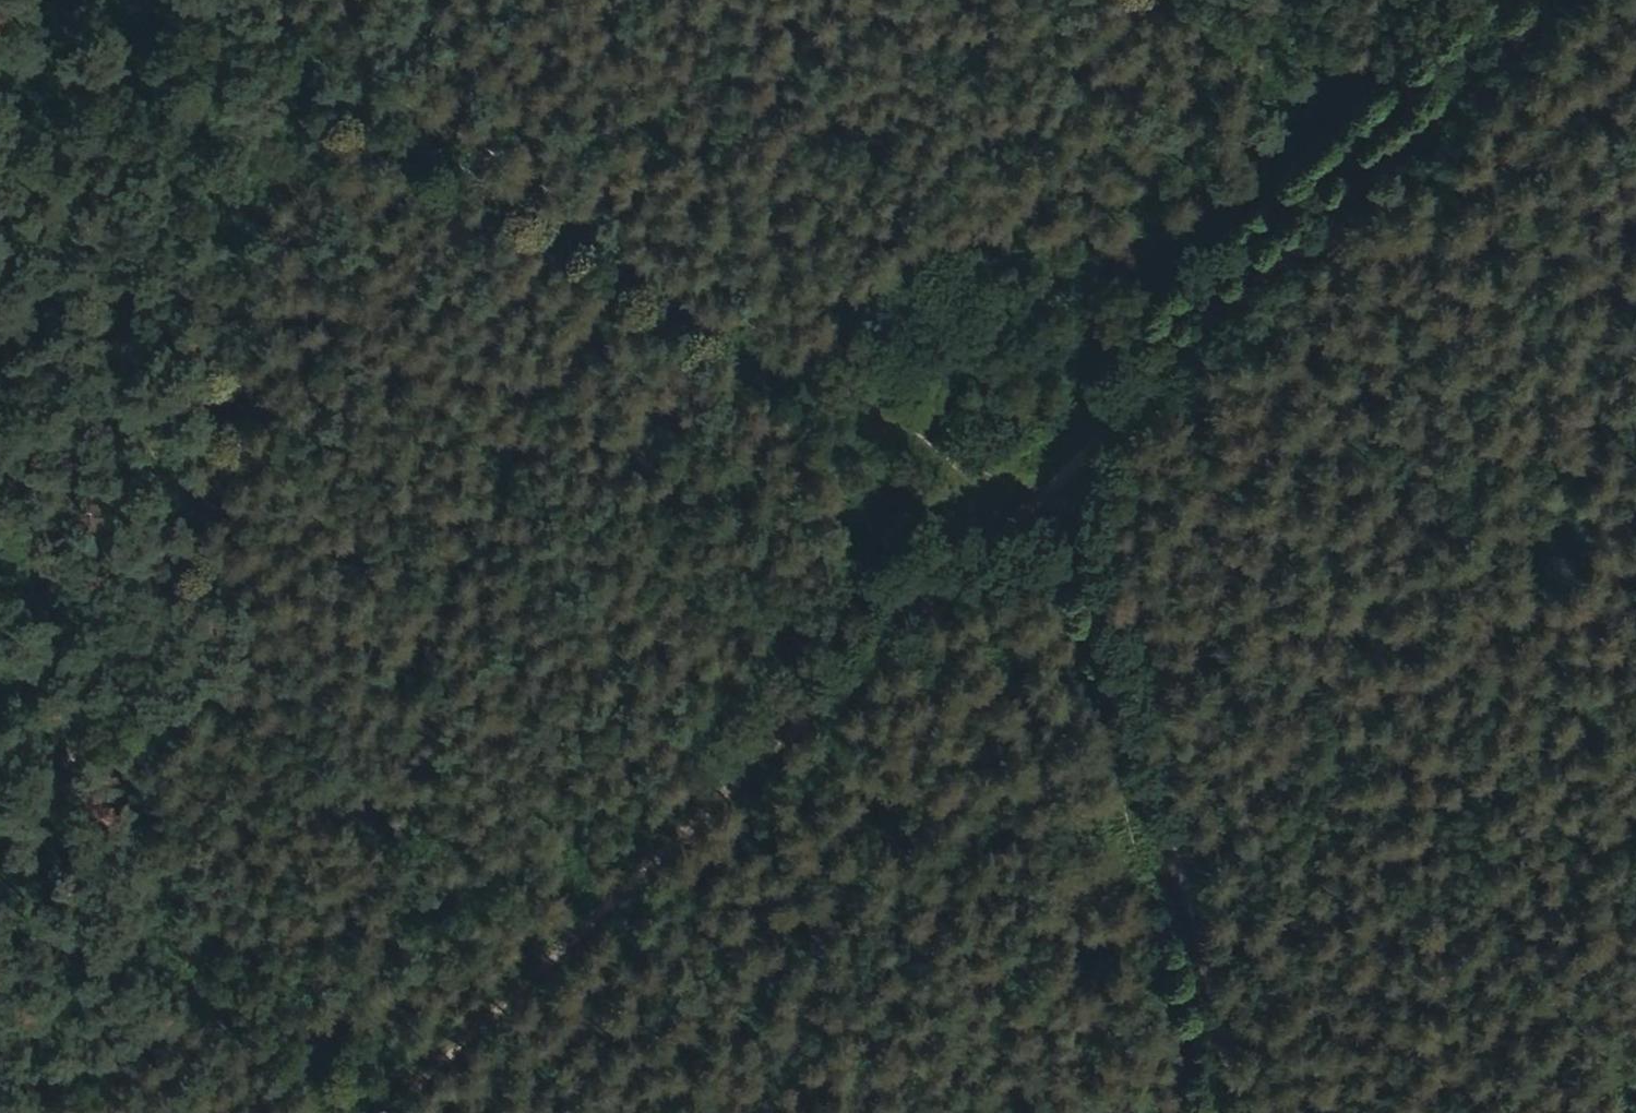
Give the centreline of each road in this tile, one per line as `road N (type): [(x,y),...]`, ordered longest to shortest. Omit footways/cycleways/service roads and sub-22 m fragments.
road 1 (track): [(366,1112),(1068,449)]
road 2 (track): [(1068,449),(1221,1112)]
road 3 (track): [(1068,449),(1542,0)]

